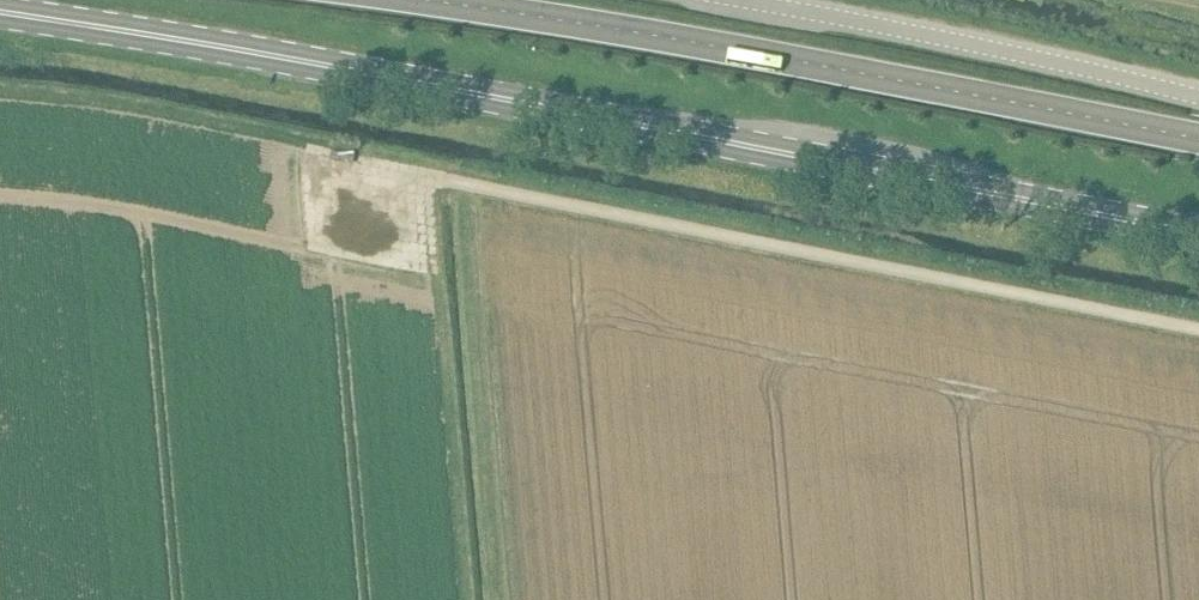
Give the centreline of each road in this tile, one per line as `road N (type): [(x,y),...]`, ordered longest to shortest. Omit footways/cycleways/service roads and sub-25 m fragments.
road 1 (primary): [(1198,234),(372,75),(0,12)]
road 2 (track): [(1198,329),(303,154)]
road 3 (unclassified): [(1198,97),(740,0)]
road 4 (track): [(462,185),(498,599)]

